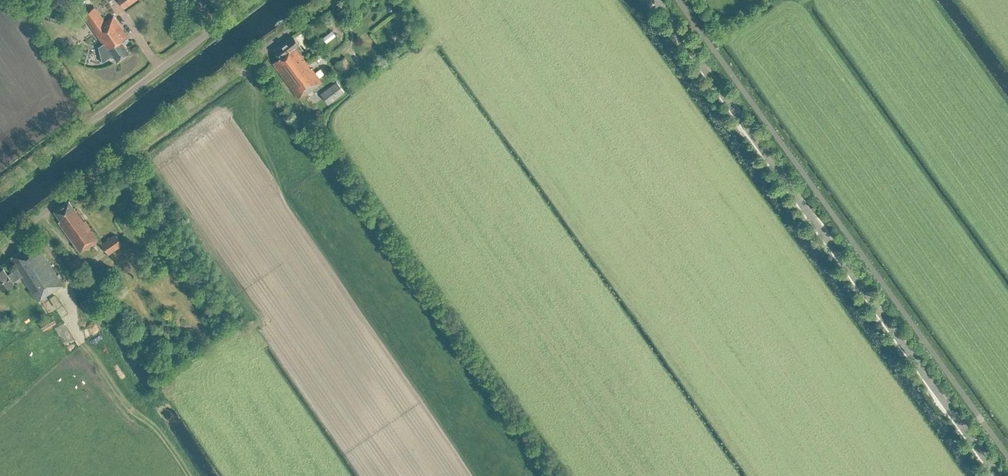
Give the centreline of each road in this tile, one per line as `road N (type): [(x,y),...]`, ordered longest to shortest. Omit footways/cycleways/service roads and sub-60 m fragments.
road 1 (tertiary): [(998,475),(656,0)]
road 2 (unclassified): [(0,245),(330,0)]
road 3 (unclassified): [(0,189),(251,0)]

